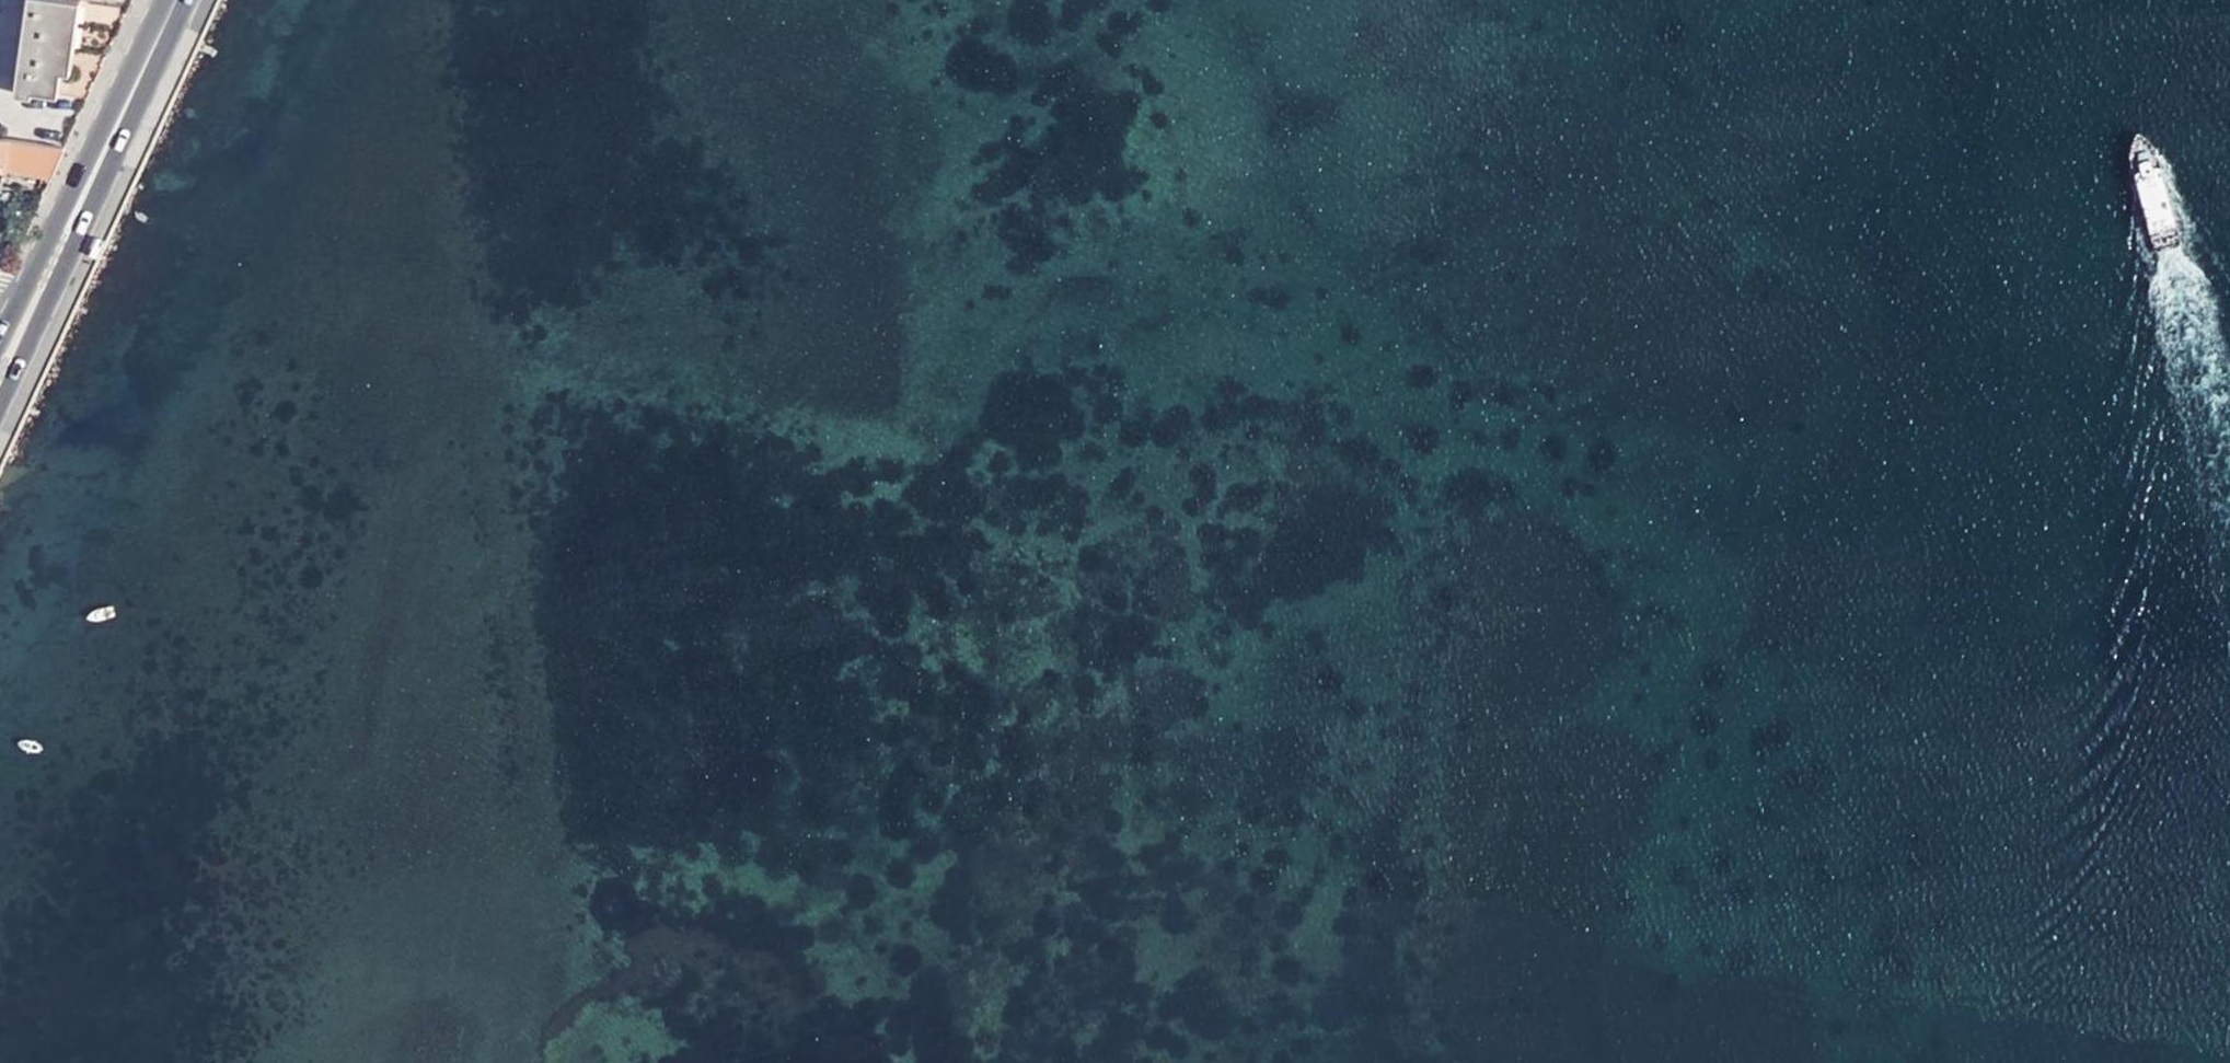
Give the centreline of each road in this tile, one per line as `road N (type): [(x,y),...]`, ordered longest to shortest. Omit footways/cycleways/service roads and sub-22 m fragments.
road 1 (secondary): [(0,411),(103,163)]
road 2 (secondary): [(103,163),(178,0)]
road 3 (secondary): [(103,163),(21,292)]

